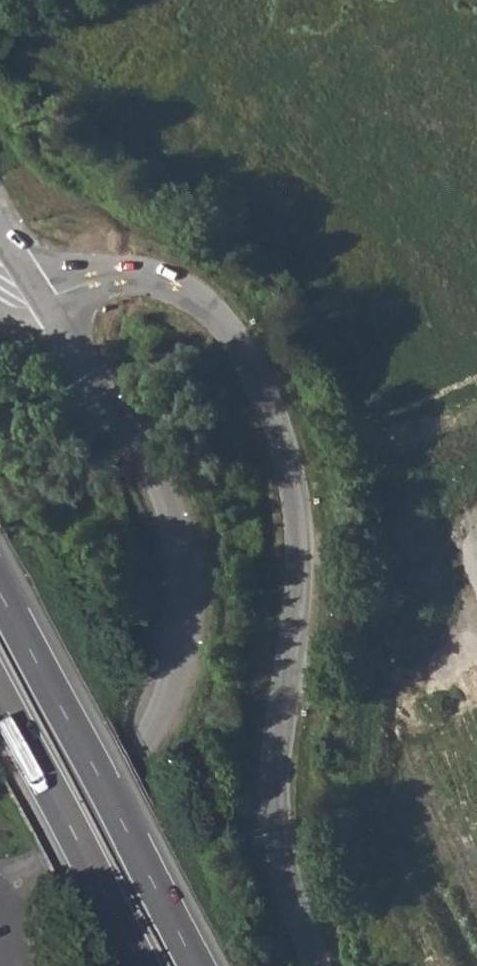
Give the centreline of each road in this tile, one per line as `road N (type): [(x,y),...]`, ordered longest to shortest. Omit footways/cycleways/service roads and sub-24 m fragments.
road 1 (residential): [(50,304),(128,276),(170,282),(226,318),(263,386),(294,486),(300,559),(274,808),(293,907),(321,965)]
road 2 (tertiary): [(8,896),(48,865),(132,756),(157,719),(186,628),(184,549),(174,516),(50,304)]
road 3 (trunk): [(196,965),(0,595)]
road 4 (trunk): [(0,699),(141,965)]

